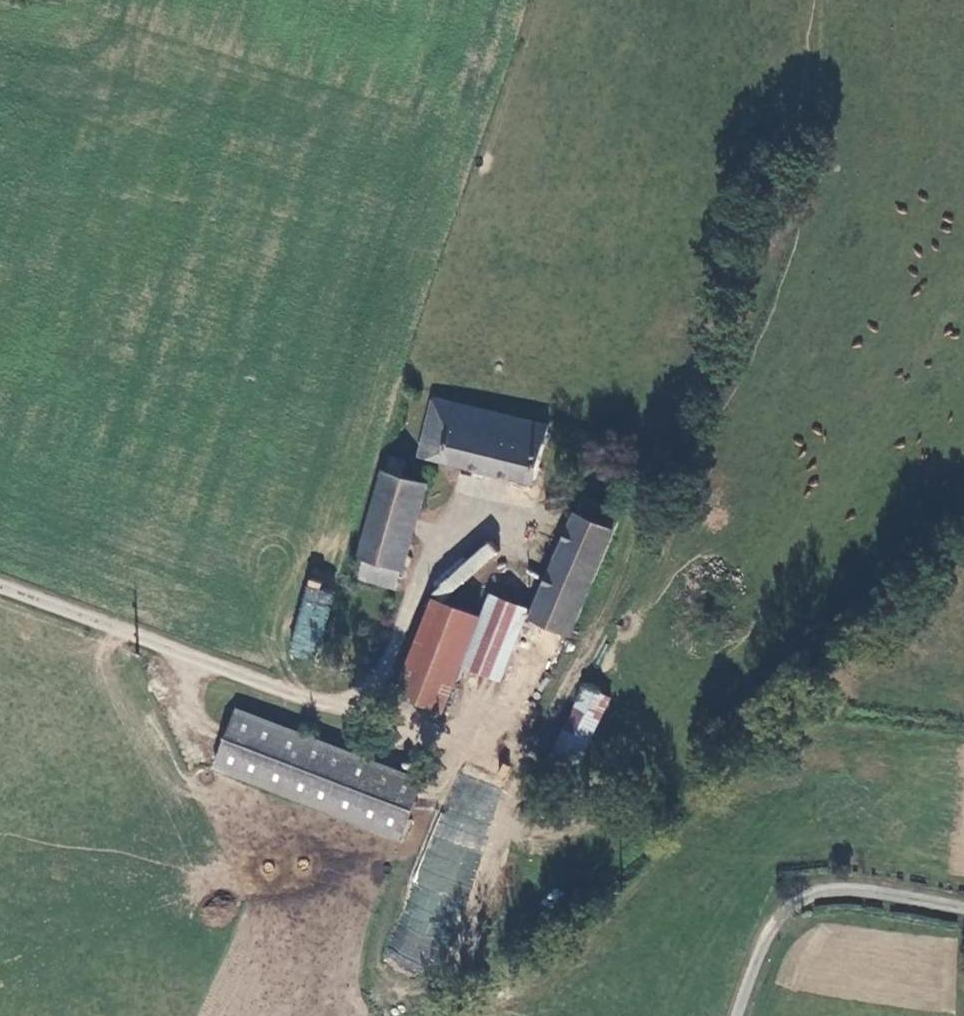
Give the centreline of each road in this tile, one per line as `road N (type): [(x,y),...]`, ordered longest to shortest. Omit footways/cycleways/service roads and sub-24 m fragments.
road 1 (track): [(0,586),(337,704),(385,674),(440,536)]
road 2 (track): [(737,1015),(771,918),(799,895),(836,890),(963,908)]

